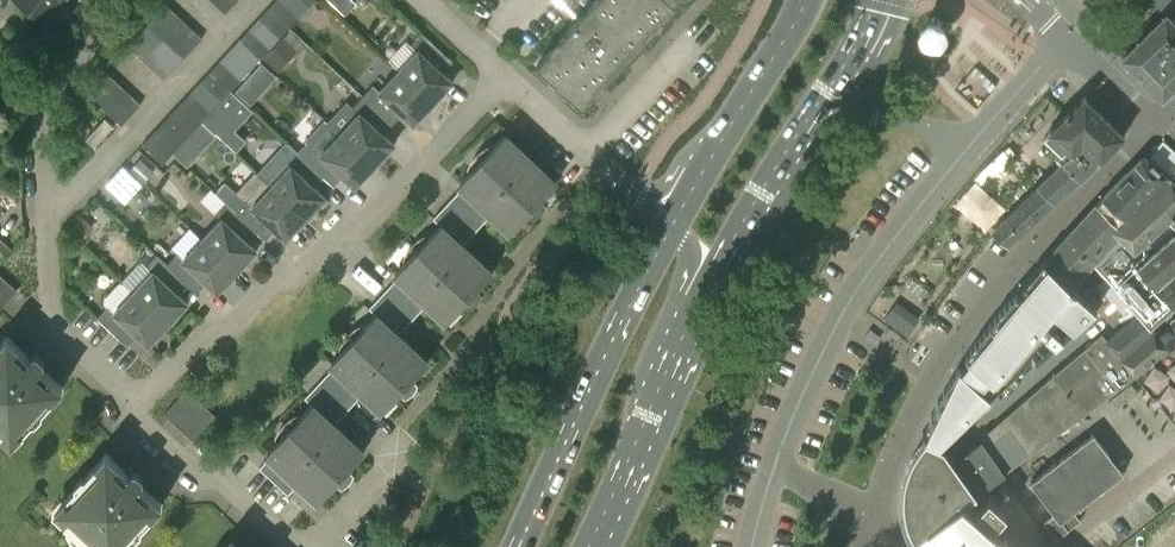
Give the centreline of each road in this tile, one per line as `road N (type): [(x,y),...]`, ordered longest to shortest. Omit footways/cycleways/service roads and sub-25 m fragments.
road 1 (residential): [(126,403),(144,400),(208,332),(229,331),(276,279),(296,278),(342,230),(363,228),(505,78)]
road 2 (residential): [(869,529),(898,442),(959,336),(1029,249),(1156,127)]
road 3 (residential): [(397,454),(321,540),(293,540),(223,478),(195,478),(128,417),(126,403)]
road 4 (primary): [(669,228),(573,404),(512,546)]
road 5 (residential): [(49,226),(256,0)]
road 6 (primary): [(596,546),(712,290)]
road 7 (primary): [(801,0),(669,228)]
road 8 (residential): [(49,226),(49,83),(126,0)]
road 9 (primary): [(712,290),(826,108)]
road 10 (residential): [(126,403),(124,388),(52,320),(49,226)]
road 11 (unclassified): [(826,108),(977,136)]
road 12 (residential): [(1066,42),(977,136)]
road 13 (primary): [(826,108),(889,0)]
road 14 (residential): [(1156,127),(1066,42)]

